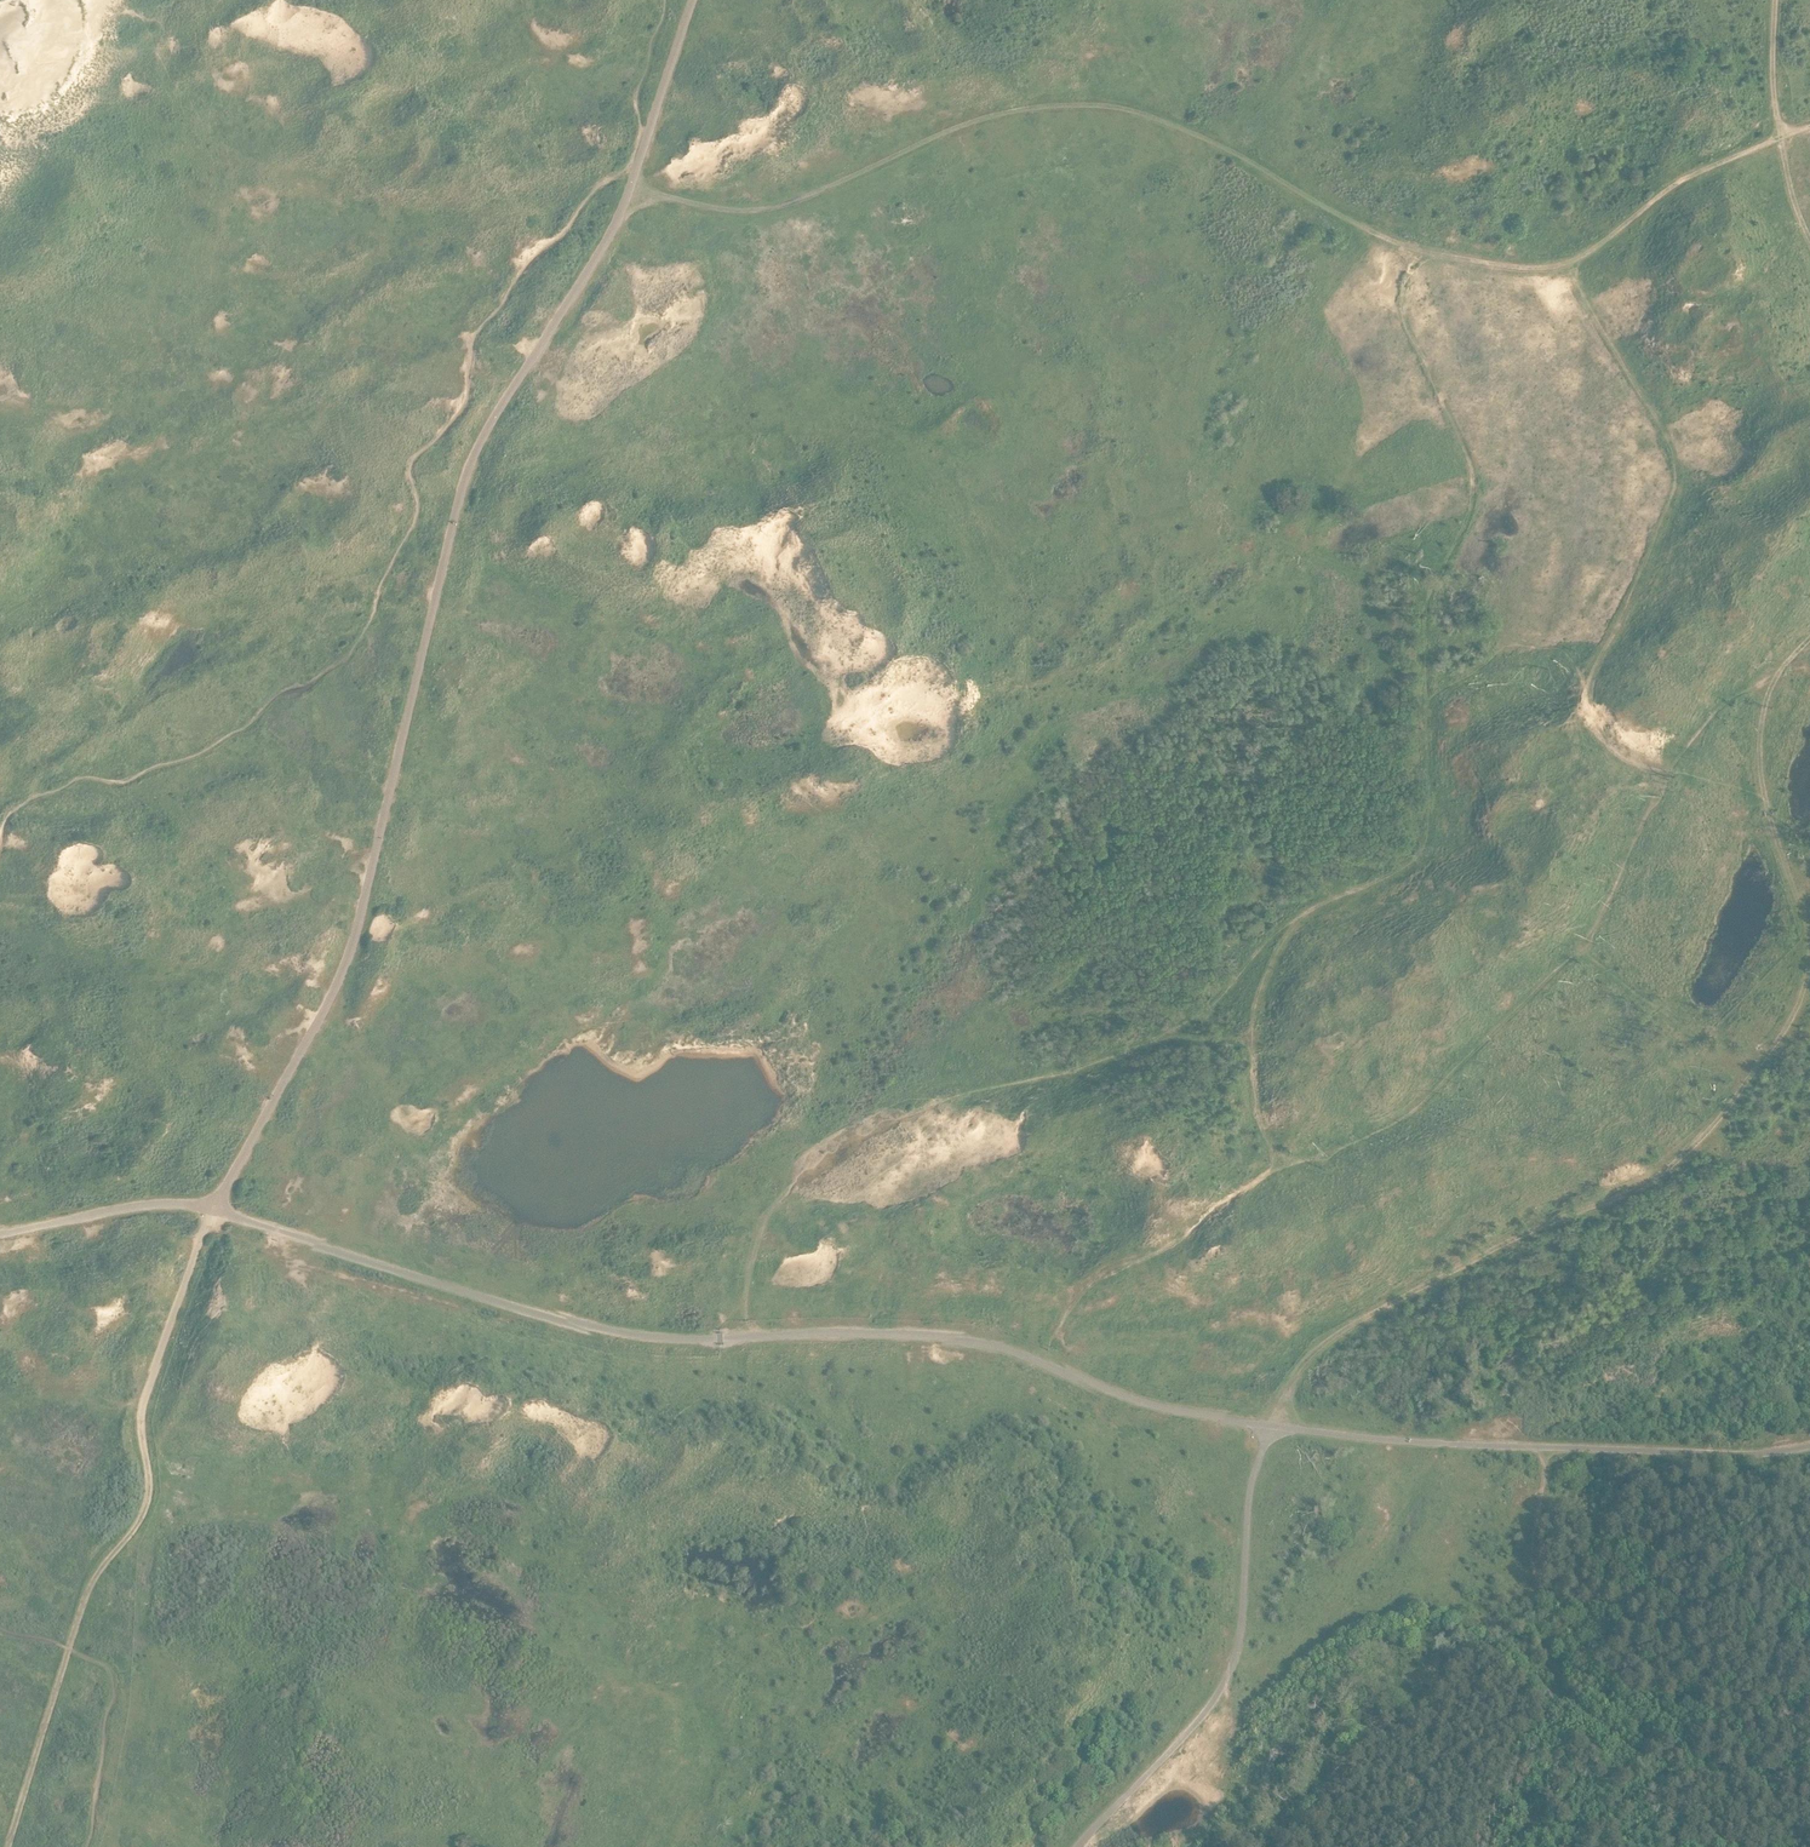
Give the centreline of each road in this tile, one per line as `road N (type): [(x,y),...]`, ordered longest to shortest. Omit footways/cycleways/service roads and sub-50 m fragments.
road 1 (unclassified): [(1267,1424),(1120,1397),(998,1339),(892,1331),(675,1342),(625,1336),(213,1211)]
road 2 (unclassified): [(7,1846),(92,1571),(152,1500),(142,1408),(213,1211)]
road 3 (unclassified): [(1267,1424),(1411,1441),(1748,1455),(1809,1445)]
road 4 (unclassified): [(0,1236),(170,1206),(213,1211)]

